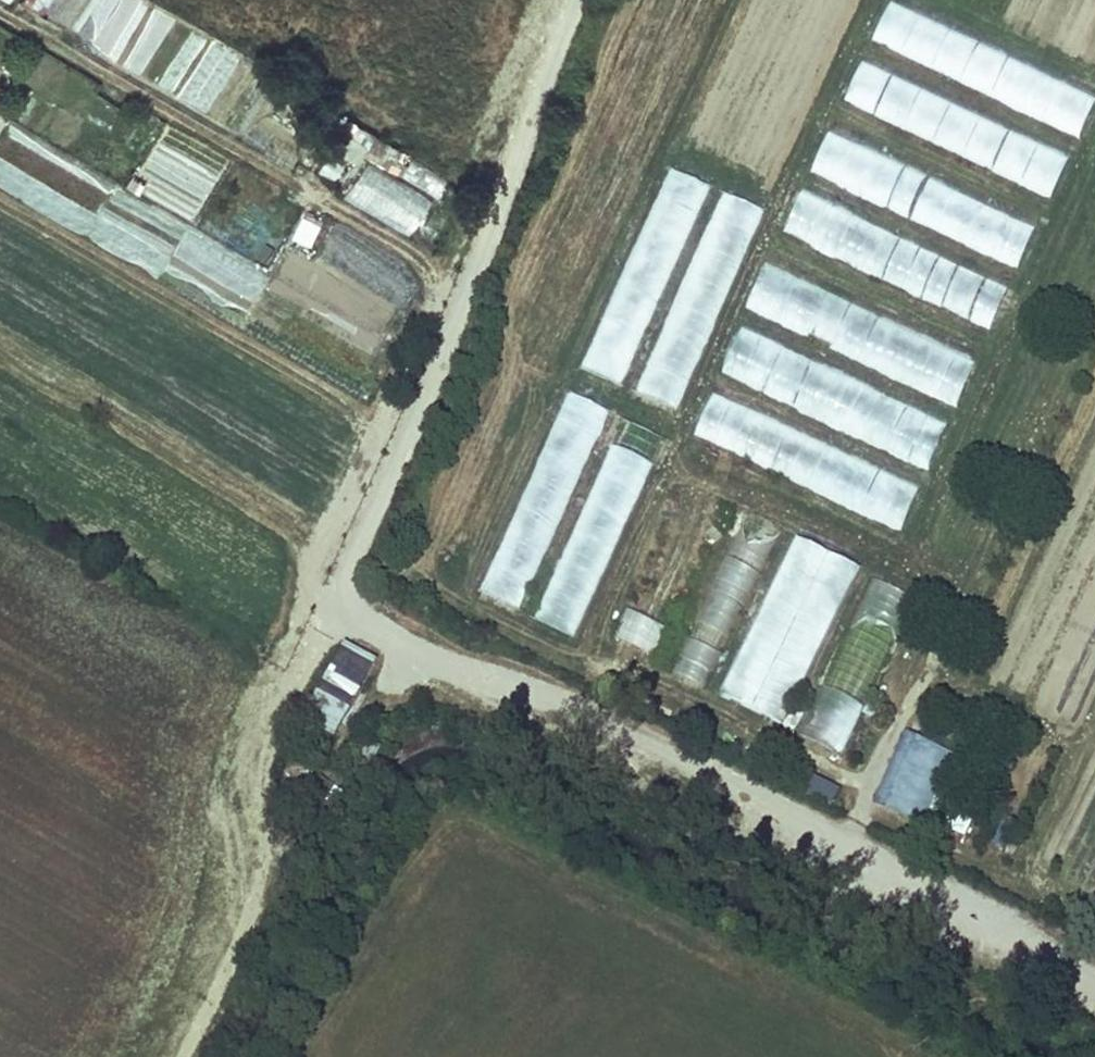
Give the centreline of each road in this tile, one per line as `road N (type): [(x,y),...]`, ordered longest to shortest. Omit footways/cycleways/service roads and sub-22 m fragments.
road 1 (track): [(577,0),(503,211),(352,557),(354,599),(424,654),(568,709),(833,830),(1094,986)]
road 2 (track): [(354,599),(279,721),(265,869),(245,928),(175,1056)]
road 3 (track): [(357,549),(0,342)]

